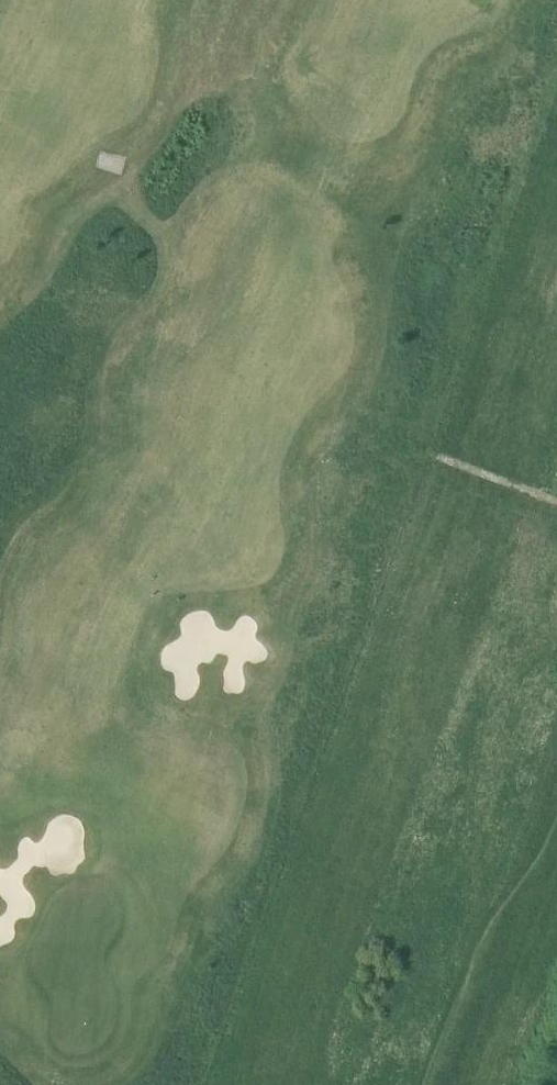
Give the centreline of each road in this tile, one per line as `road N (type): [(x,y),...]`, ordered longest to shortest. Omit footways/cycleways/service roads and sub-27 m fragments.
road 1 (track): [(556,633),(481,718),(472,751),(474,941),(425,1084)]

